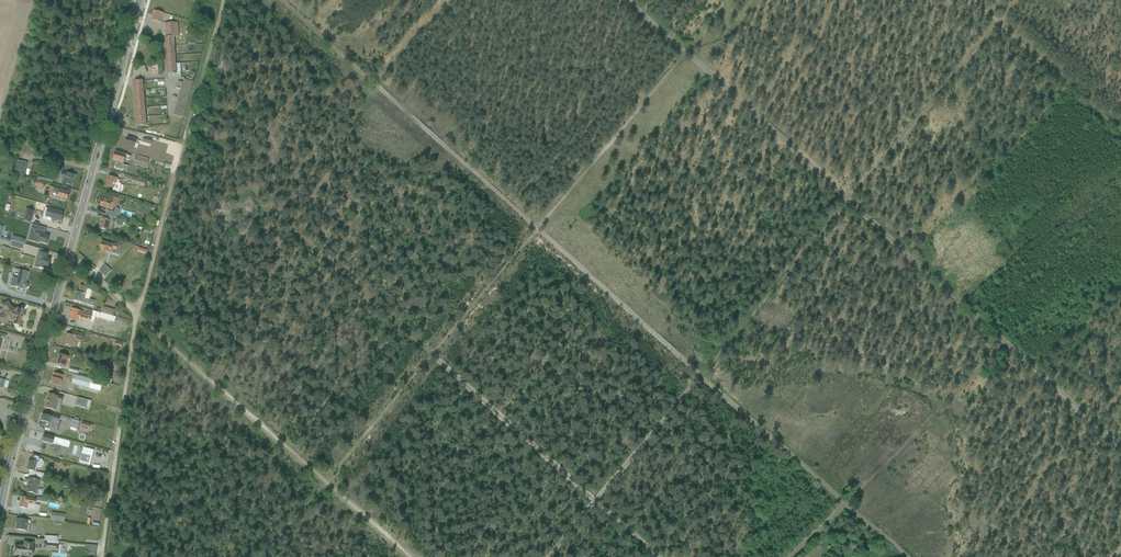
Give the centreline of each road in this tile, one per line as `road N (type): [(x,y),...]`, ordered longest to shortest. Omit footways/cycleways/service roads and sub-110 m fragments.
road 1 (track): [(278,0),(700,376),(997,24)]
road 2 (track): [(684,55),(1007,346),(844,503)]
road 3 (track): [(261,556),(684,55)]
road 4 (track): [(657,556),(267,212)]
road 5 (track): [(443,0),(159,335)]
road 6 (track): [(844,503),(700,376),(544,556)]
road 7 (track): [(135,314),(412,556)]
road 8 (track): [(224,0),(135,314)]
road 9 (primary): [(68,257),(139,0)]
road 10 (primary): [(0,510),(68,257)]
road 11 (track): [(135,314),(102,556)]
road 12 (track): [(1120,134),(997,24)]
road 13 (track): [(1007,346),(1120,449)]

